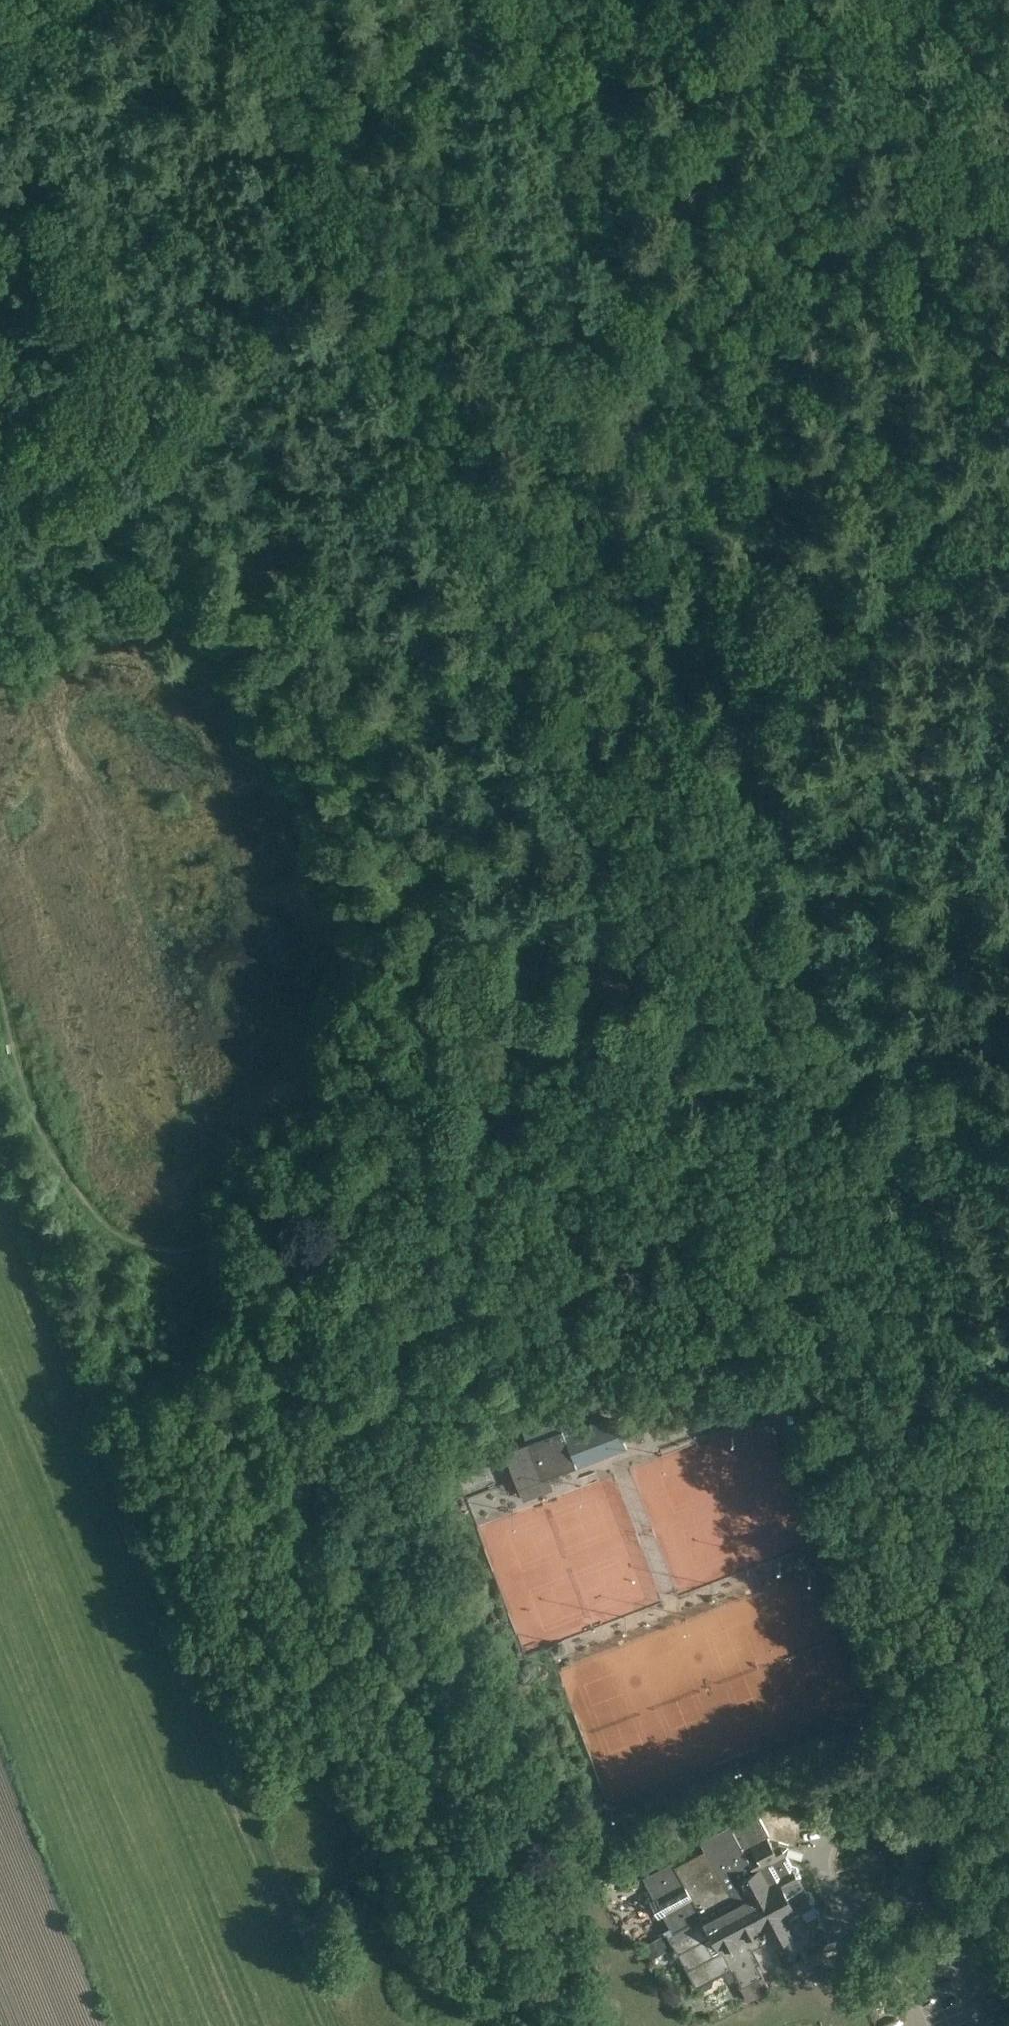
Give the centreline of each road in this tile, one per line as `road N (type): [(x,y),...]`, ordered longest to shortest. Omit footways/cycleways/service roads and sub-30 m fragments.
road 1 (track): [(833,1839),(797,1795),(764,1790),(635,1859),(526,1874)]
road 2 (unclassified): [(923,1831),(910,1876),(895,1893),(868,1904),(847,1903),(830,1889),(833,1839)]

